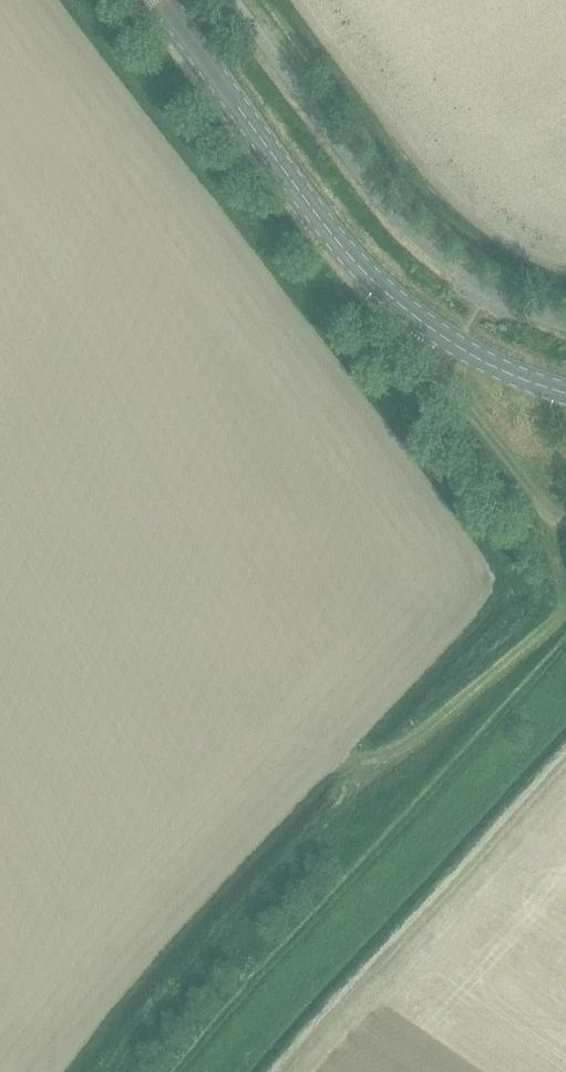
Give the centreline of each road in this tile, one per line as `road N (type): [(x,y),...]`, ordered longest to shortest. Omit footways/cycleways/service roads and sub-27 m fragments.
road 1 (track): [(541,501),(557,631),(188,1071)]
road 2 (secondary): [(565,393),(491,365),(400,305),(333,238),(161,0)]
road 3 (track): [(283,299),(315,289),(349,315),(503,490),(521,505),(541,501)]
road 4 (track): [(558,599),(528,645),(375,776),(355,764)]

